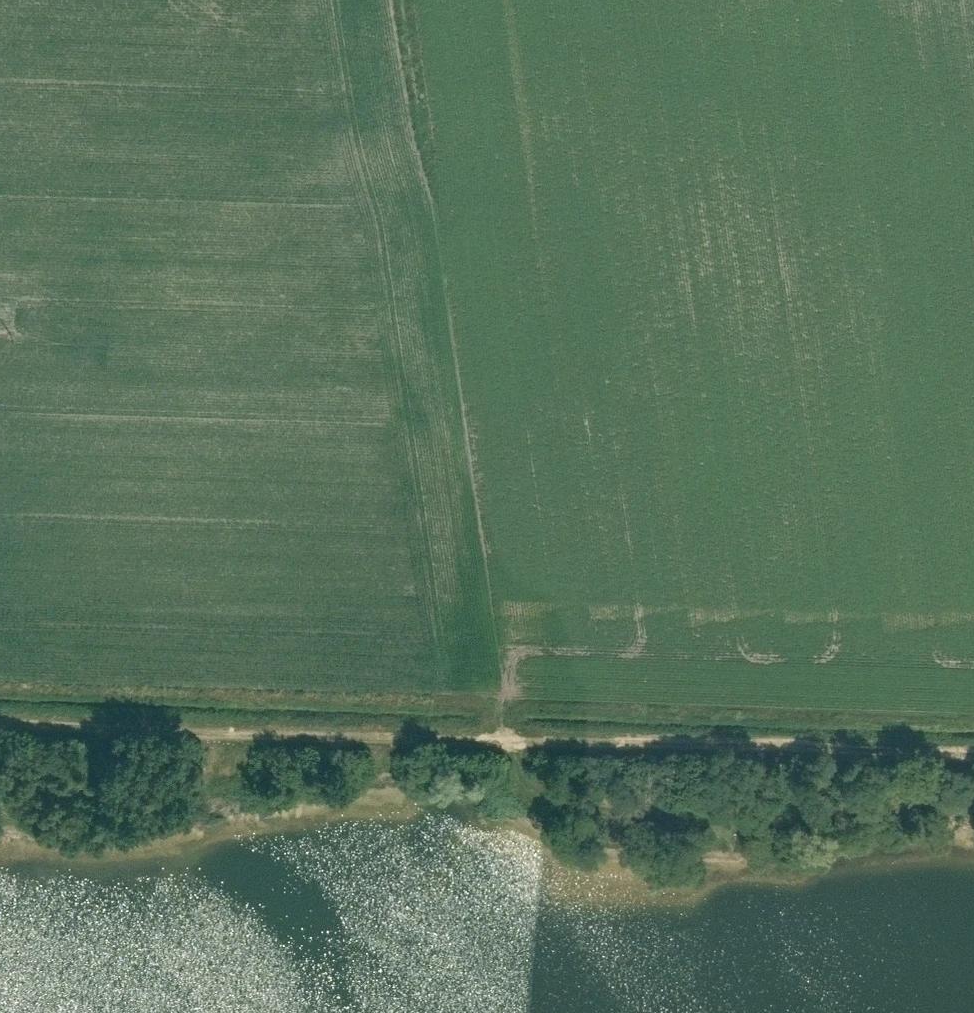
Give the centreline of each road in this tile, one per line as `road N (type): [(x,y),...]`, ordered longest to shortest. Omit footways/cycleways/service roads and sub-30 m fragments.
road 1 (unclassified): [(0,721),(973,758)]

